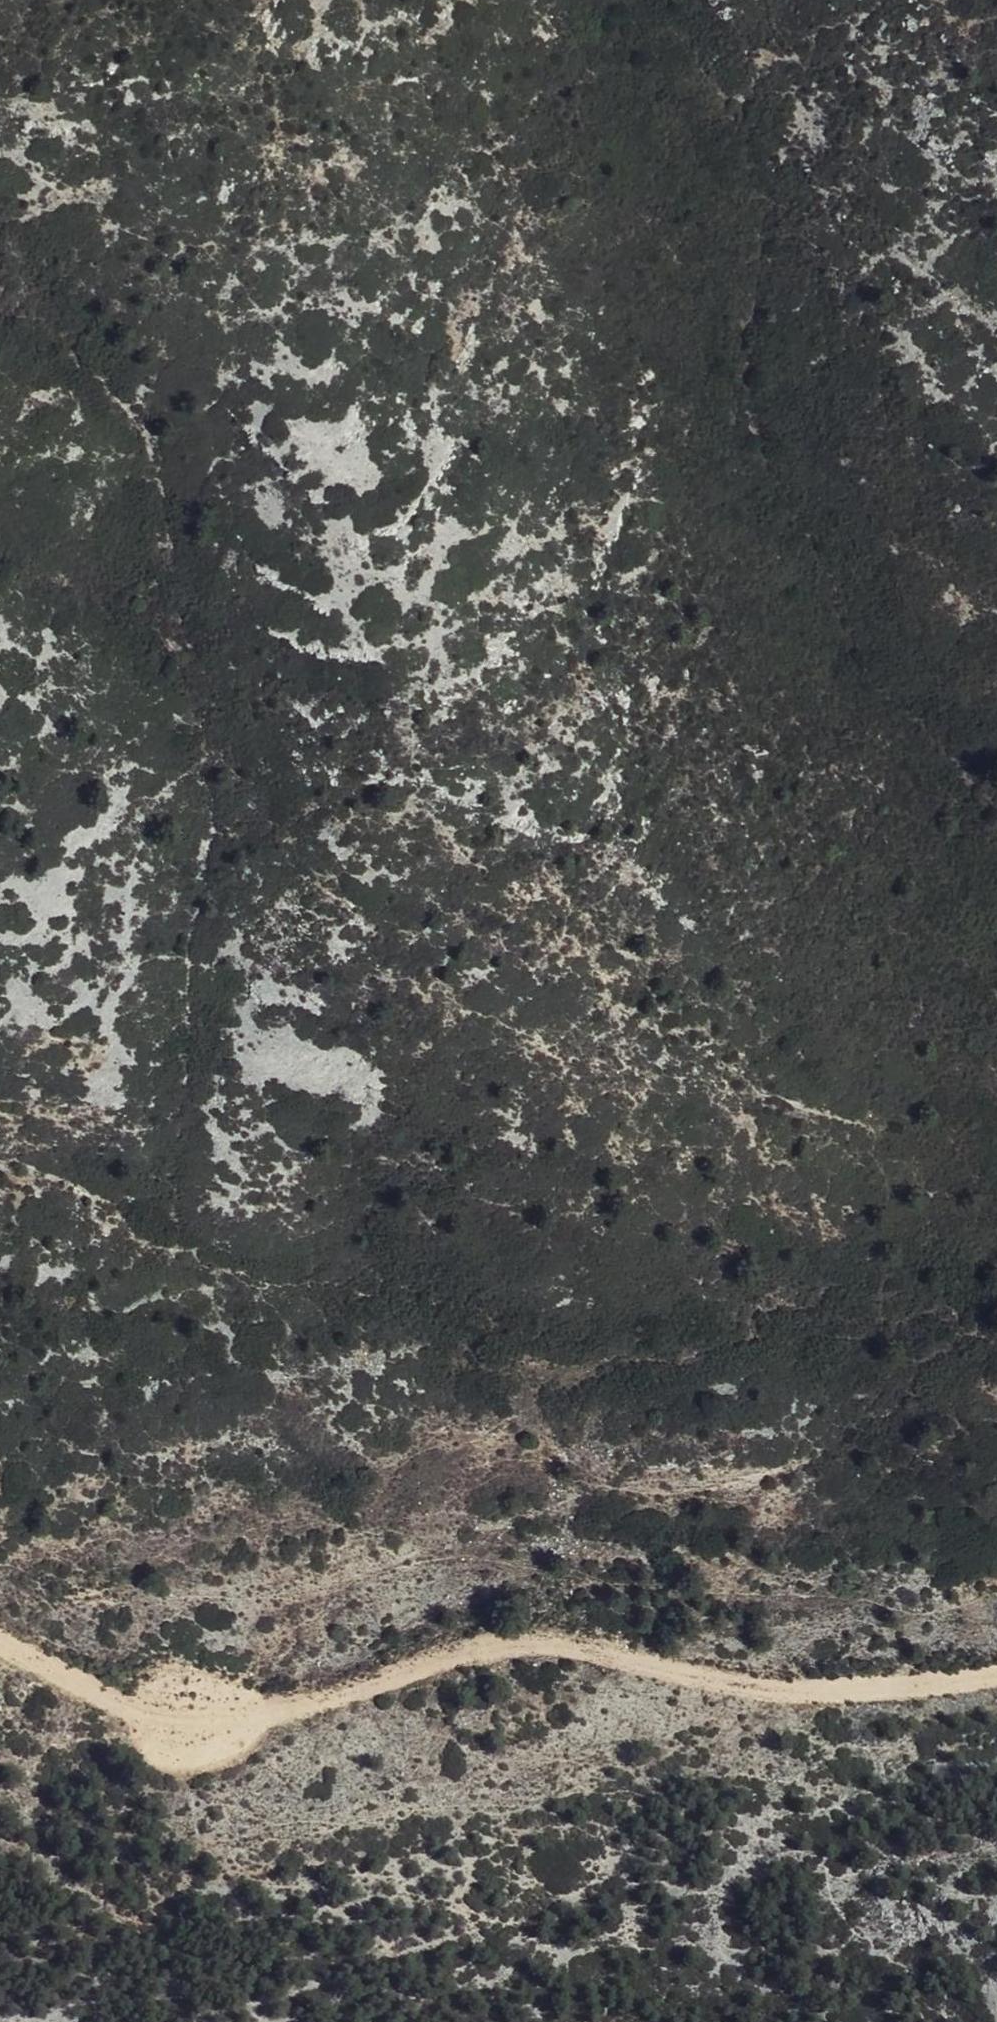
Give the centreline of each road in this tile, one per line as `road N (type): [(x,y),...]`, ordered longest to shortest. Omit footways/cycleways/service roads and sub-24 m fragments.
road 1 (track): [(0,1648),(183,1739),(215,1739),(462,1664),(549,1649),(775,1693),(876,1696),(996,1679)]

